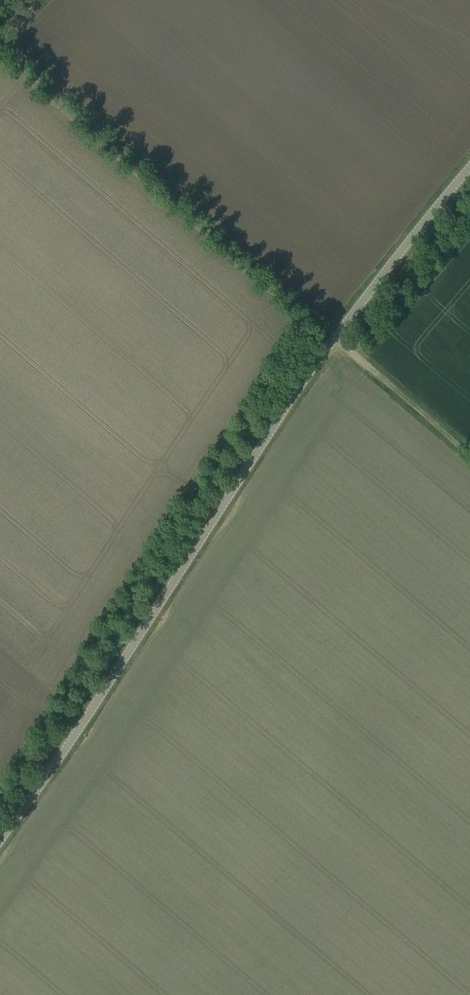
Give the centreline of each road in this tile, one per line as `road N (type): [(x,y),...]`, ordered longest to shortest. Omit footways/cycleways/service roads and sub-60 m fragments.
road 1 (unclassified): [(0,840),(338,324),(469,163)]

